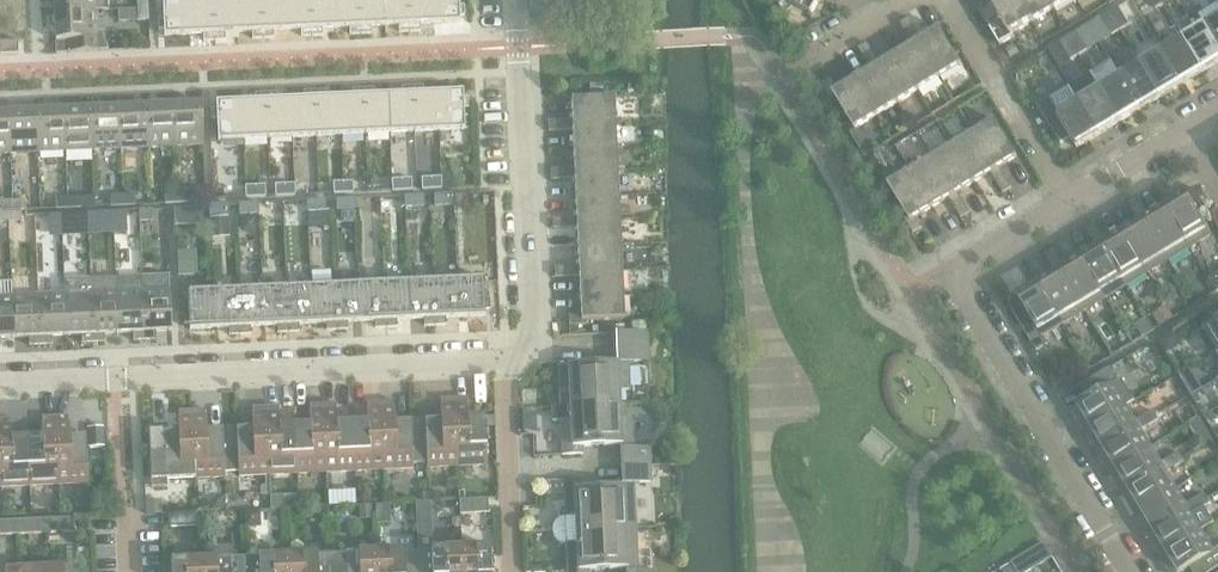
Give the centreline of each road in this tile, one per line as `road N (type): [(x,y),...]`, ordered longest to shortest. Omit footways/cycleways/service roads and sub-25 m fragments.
road 1 (residential): [(0,385),(506,364)]
road 2 (residential): [(1070,201),(950,272),(1131,571)]
road 3 (residential): [(506,364),(533,337),(517,0)]
road 4 (residential): [(1070,201),(948,0)]
road 5 (residential): [(513,571),(506,364)]
road 6 (residential): [(1183,135),(1070,201)]

